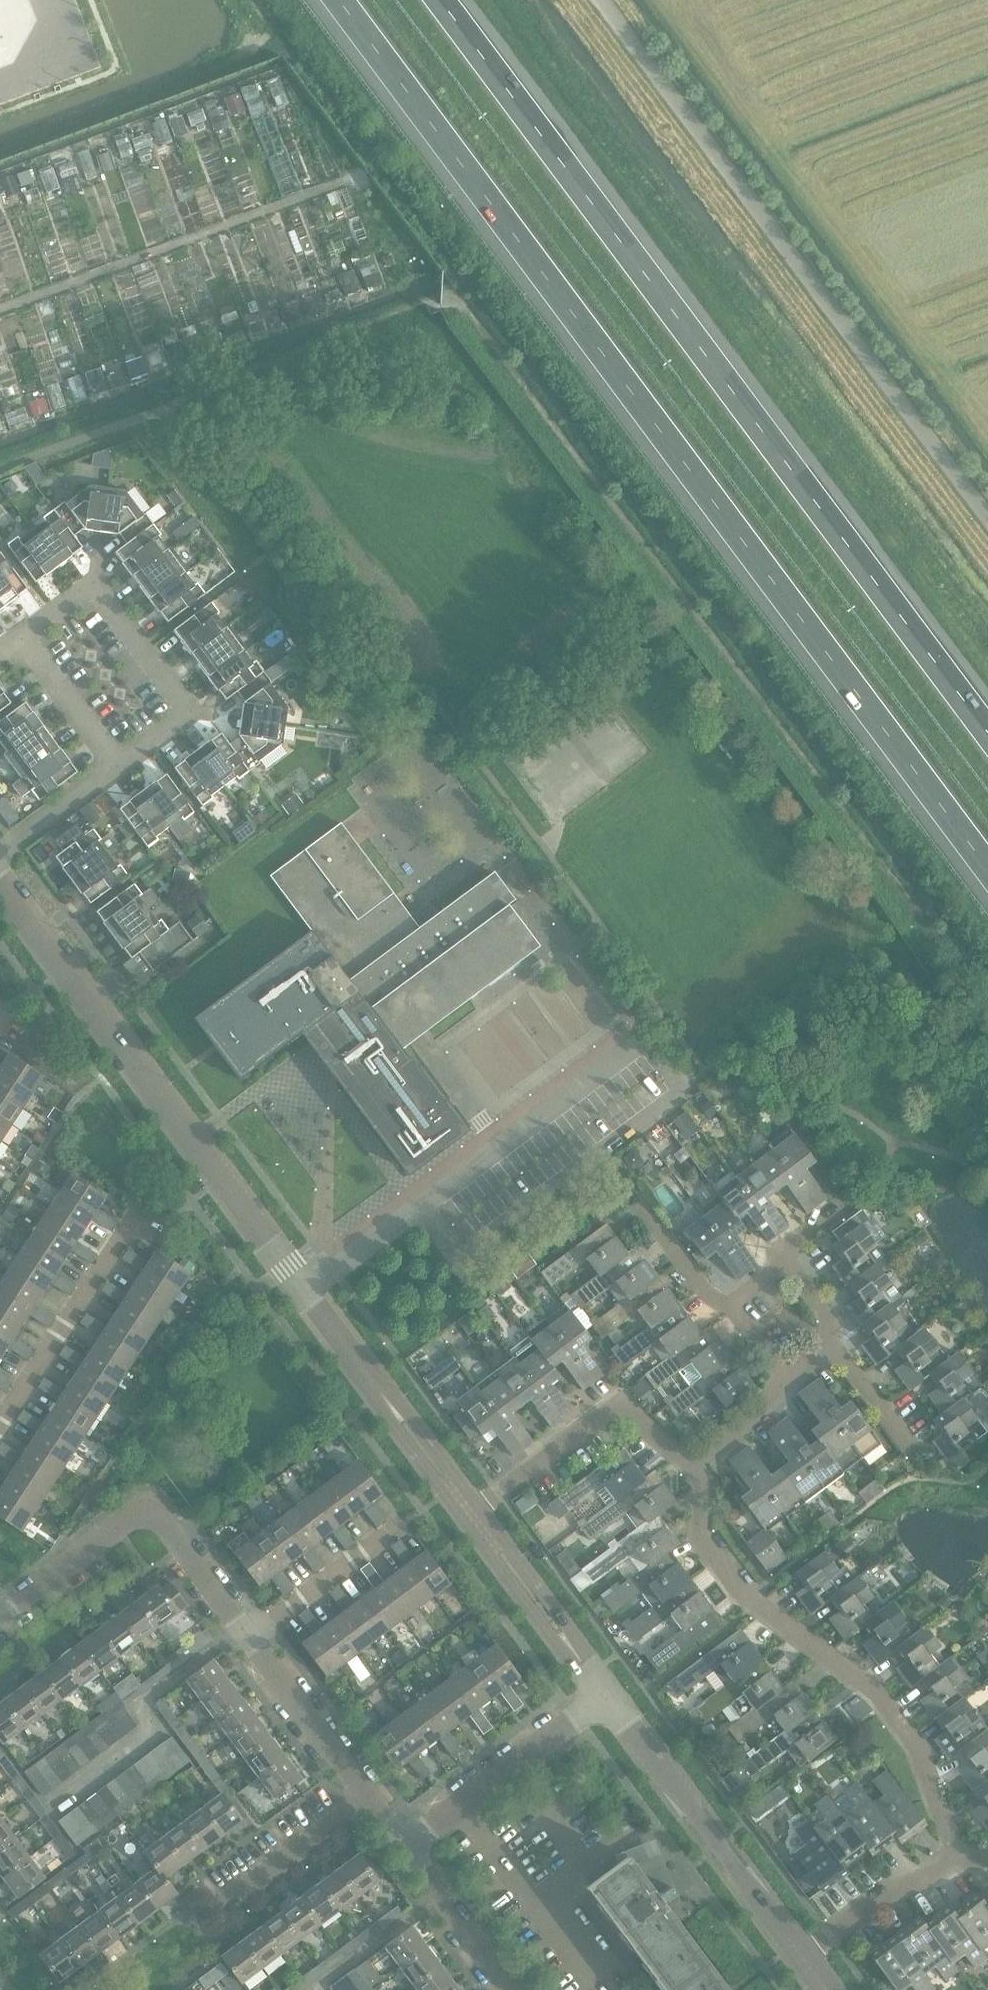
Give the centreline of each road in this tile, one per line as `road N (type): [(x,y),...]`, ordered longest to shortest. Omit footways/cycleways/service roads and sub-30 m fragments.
road 1 (motorway): [(339,0),(987,865)]
road 2 (motorway): [(987,731),(441,0)]
road 3 (residential): [(470,1513),(0,885)]
road 4 (unclassified): [(987,518),(598,0)]
road 5 (residential): [(687,1465),(703,1484),(700,1538),(738,1592),(877,1692),(919,1754),(959,1865)]
road 6 (residential): [(368,1800),(151,1509)]
road 7 (residential): [(117,767),(193,713),(94,581),(18,638)]
road 8 (residential): [(801,1956),(607,1695)]
road 9 (residential): [(470,1513),(618,1403),(687,1465)]
road 10 (residential): [(404,1849),(607,1695)]
road 11 (residential): [(0,1425),(124,1231)]
road 12 (residential): [(607,1695),(470,1513)]
road 13 (residential): [(216,1912),(368,1800)]
road 14 (residential): [(0,1617),(151,1509)]
road 15 (residential): [(801,1956),(881,1895),(959,1865)]
road 16 (residential): [(510,1989),(404,1849)]
road 17 (residential): [(18,638),(117,767)]
road 18 (residential): [(0,856),(117,767)]
road 19 (residential): [(729,1305),(707,1294),(639,1203)]
road 20 (residential): [(687,1465),(759,1413),(785,1378)]
road 21 (residential): [(831,1345),(910,1450)]
road 22 (unclassified): [(0,8),(42,72),(0,91)]

